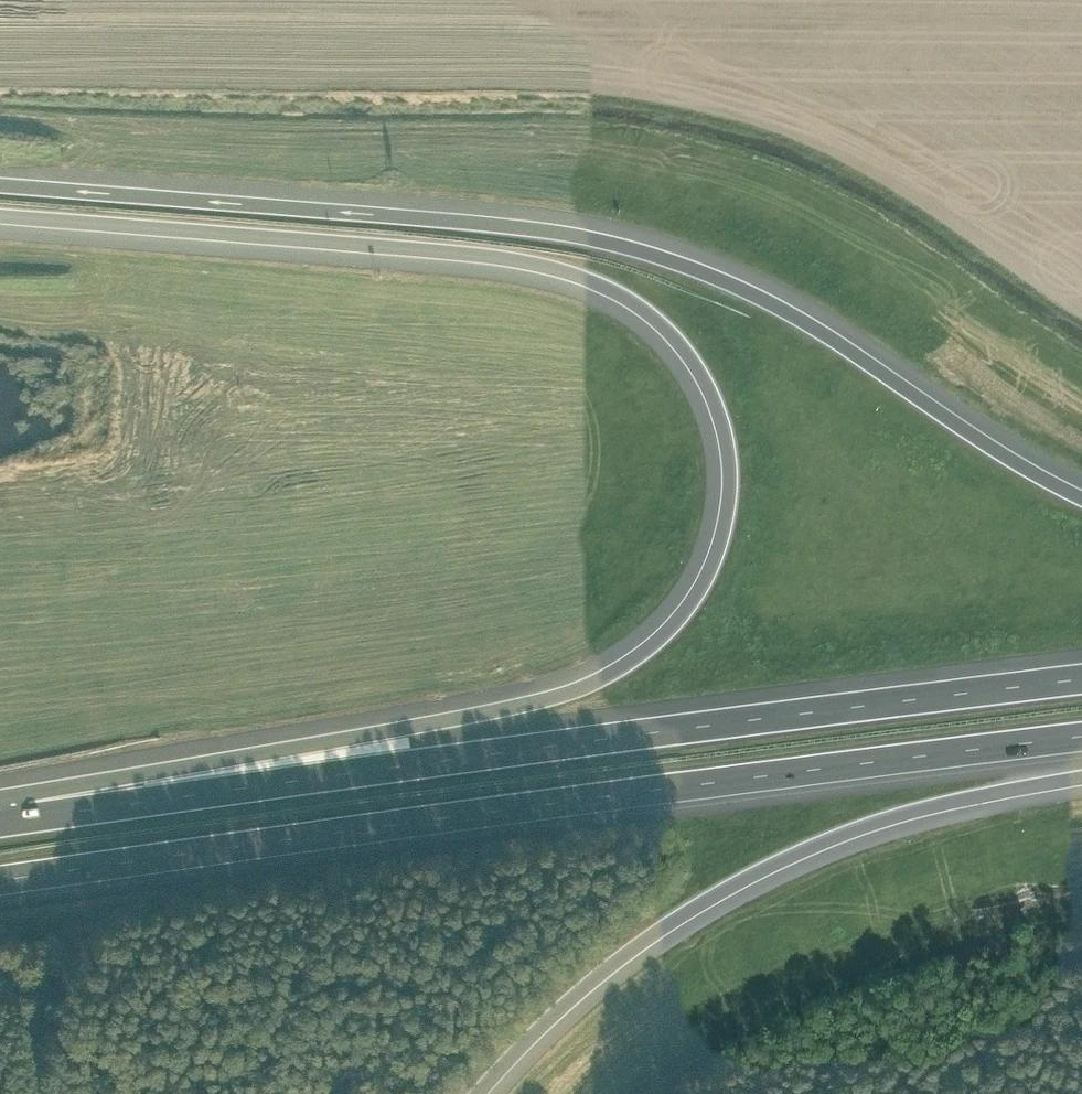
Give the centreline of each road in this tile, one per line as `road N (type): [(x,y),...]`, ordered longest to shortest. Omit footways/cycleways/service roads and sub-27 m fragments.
road 1 (motorway): [(0,218),(461,254),(595,283),(647,312),(695,363),(729,463),(723,527),(696,593),(614,671),(540,700),(248,755),(3,820)]
road 2 (motorway): [(1081,498),(800,319),(721,279),(626,246),(479,223),(0,185)]
road 3 (motorway): [(0,884),(1081,737)]
road 4 (motorway): [(1081,680),(3,820)]
road 5 (motorway): [(476,1093),(580,989),(740,881),(877,821),(1081,778)]

